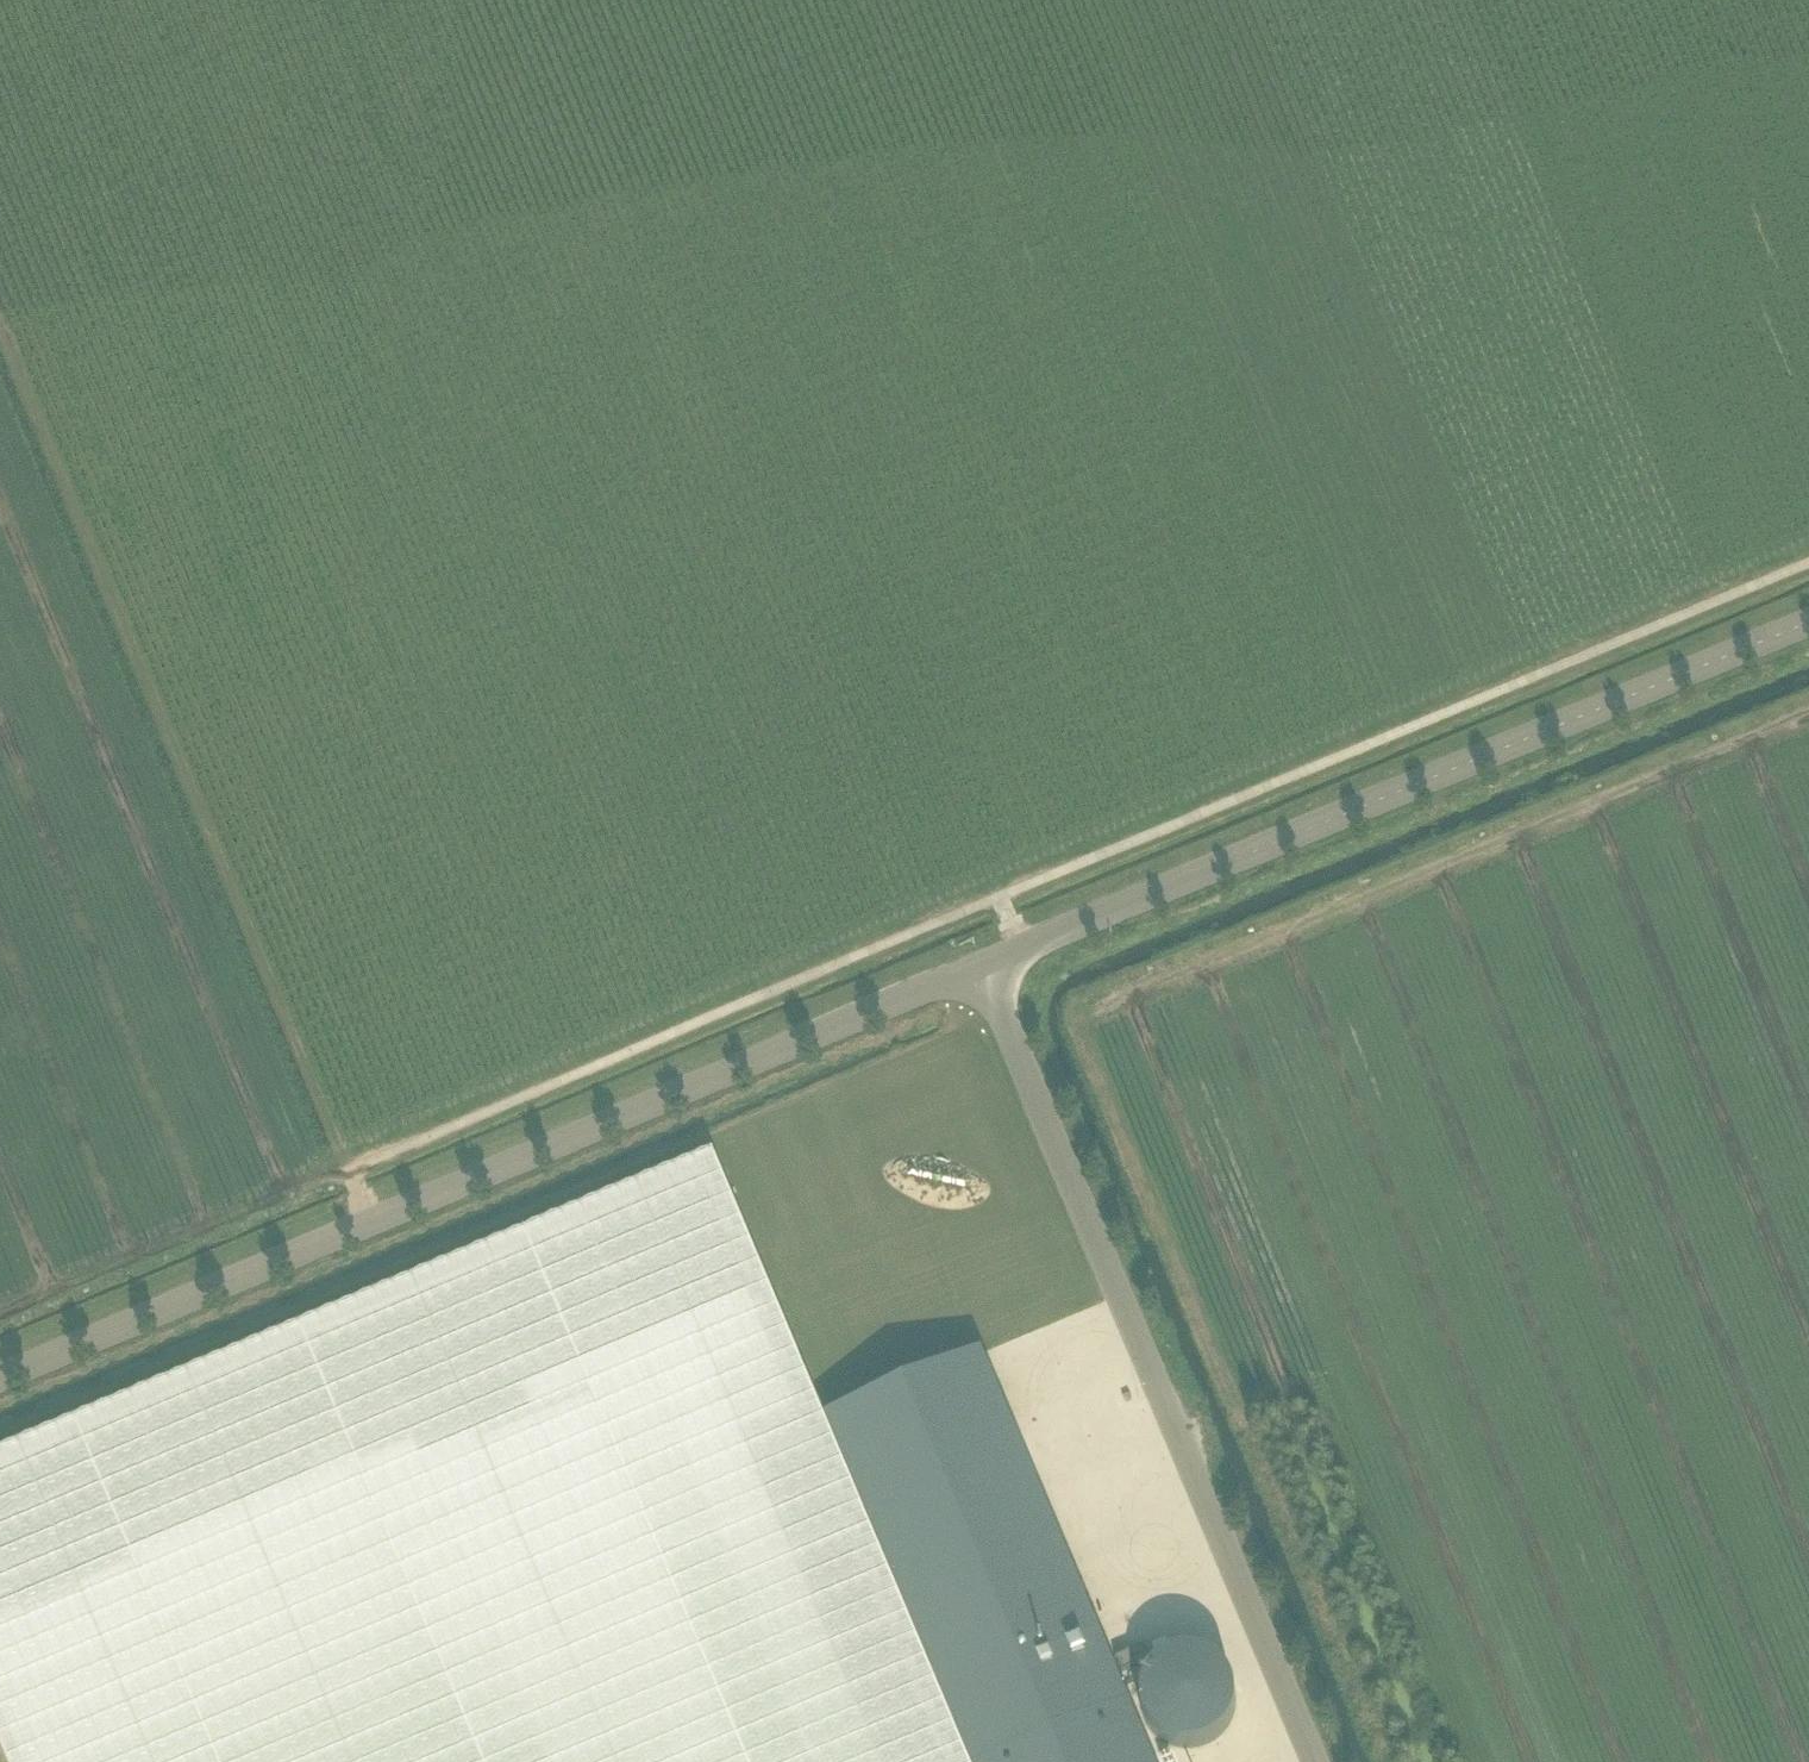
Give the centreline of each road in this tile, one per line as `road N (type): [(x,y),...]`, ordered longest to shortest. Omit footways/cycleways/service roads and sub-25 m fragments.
road 1 (track): [(1808,564),(349,1173)]
road 2 (unclassified): [(0,1382),(983,972)]
road 3 (track): [(0,326),(372,1227)]
road 4 (unclassified): [(1808,624),(983,972)]
road 5 (unclassified): [(1313,1761),(983,972)]

